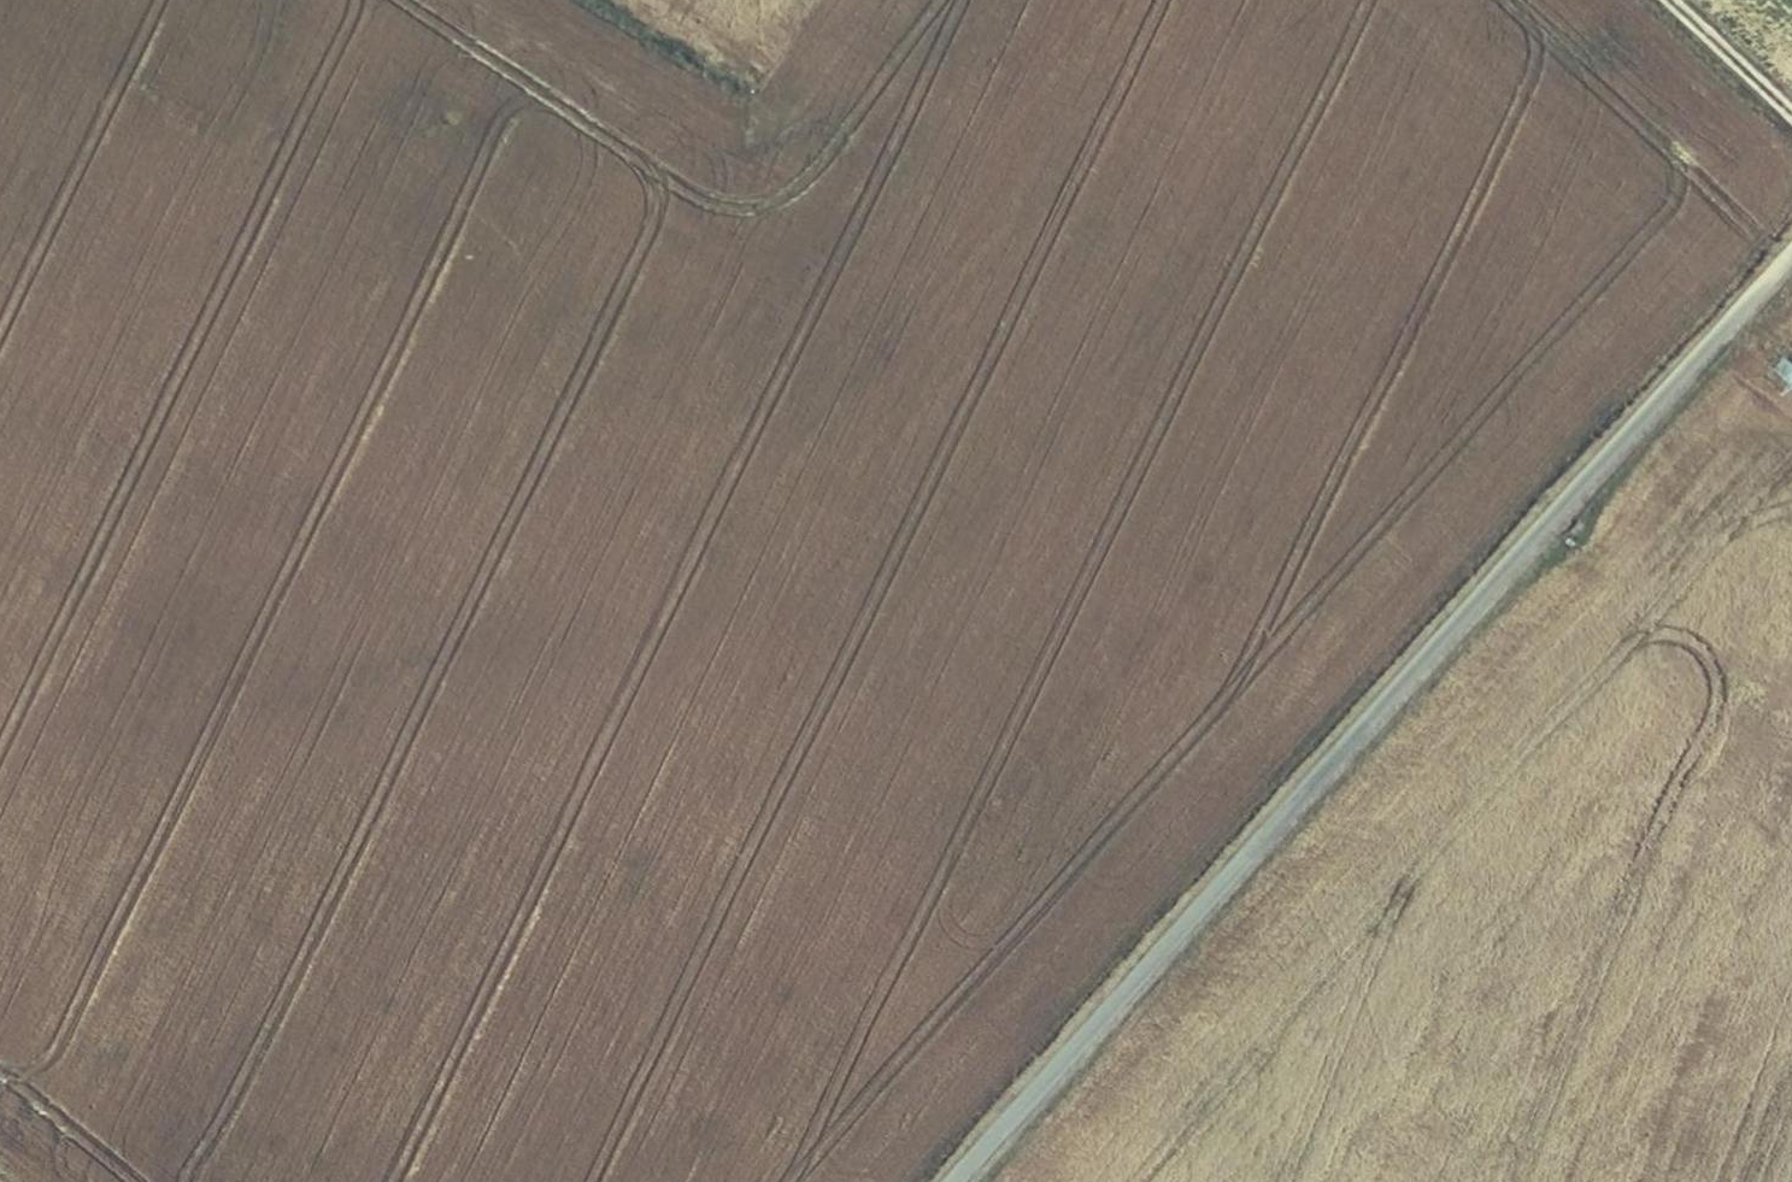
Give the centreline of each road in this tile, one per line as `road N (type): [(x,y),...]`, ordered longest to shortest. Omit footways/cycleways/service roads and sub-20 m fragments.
road 1 (tertiary): [(955,1181),(1791,257)]
road 2 (unclassified): [(1670,0),(1791,116)]

